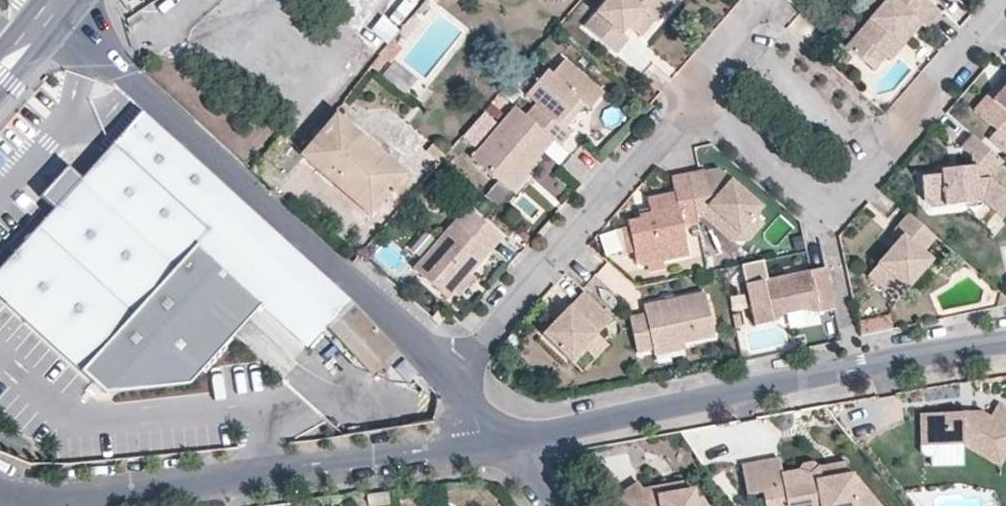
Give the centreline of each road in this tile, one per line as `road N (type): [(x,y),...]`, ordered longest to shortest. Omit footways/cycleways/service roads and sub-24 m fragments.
road 1 (residential): [(449,377),(656,131),(714,119),(802,197),(845,194),(1005,1)]
road 2 (residential): [(449,377),(50,8)]
road 3 (residential): [(1005,346),(506,442)]
road 4 (residential): [(13,503),(506,442)]

